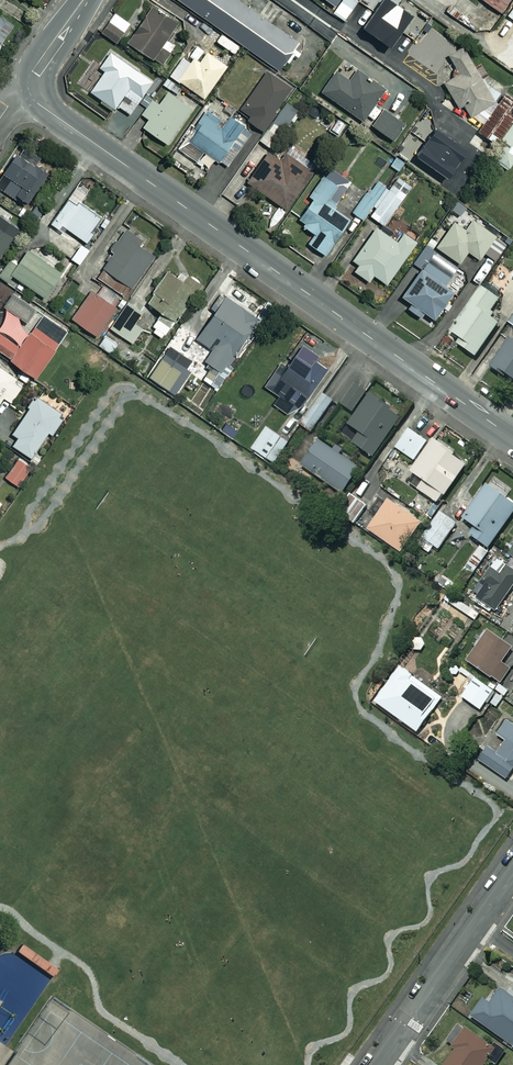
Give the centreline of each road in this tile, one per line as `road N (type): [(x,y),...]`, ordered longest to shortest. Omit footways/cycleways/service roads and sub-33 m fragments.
road 1 (tertiary): [(28,88),(43,107),(512,438)]
road 2 (residential): [(377,1064),(512,874)]

